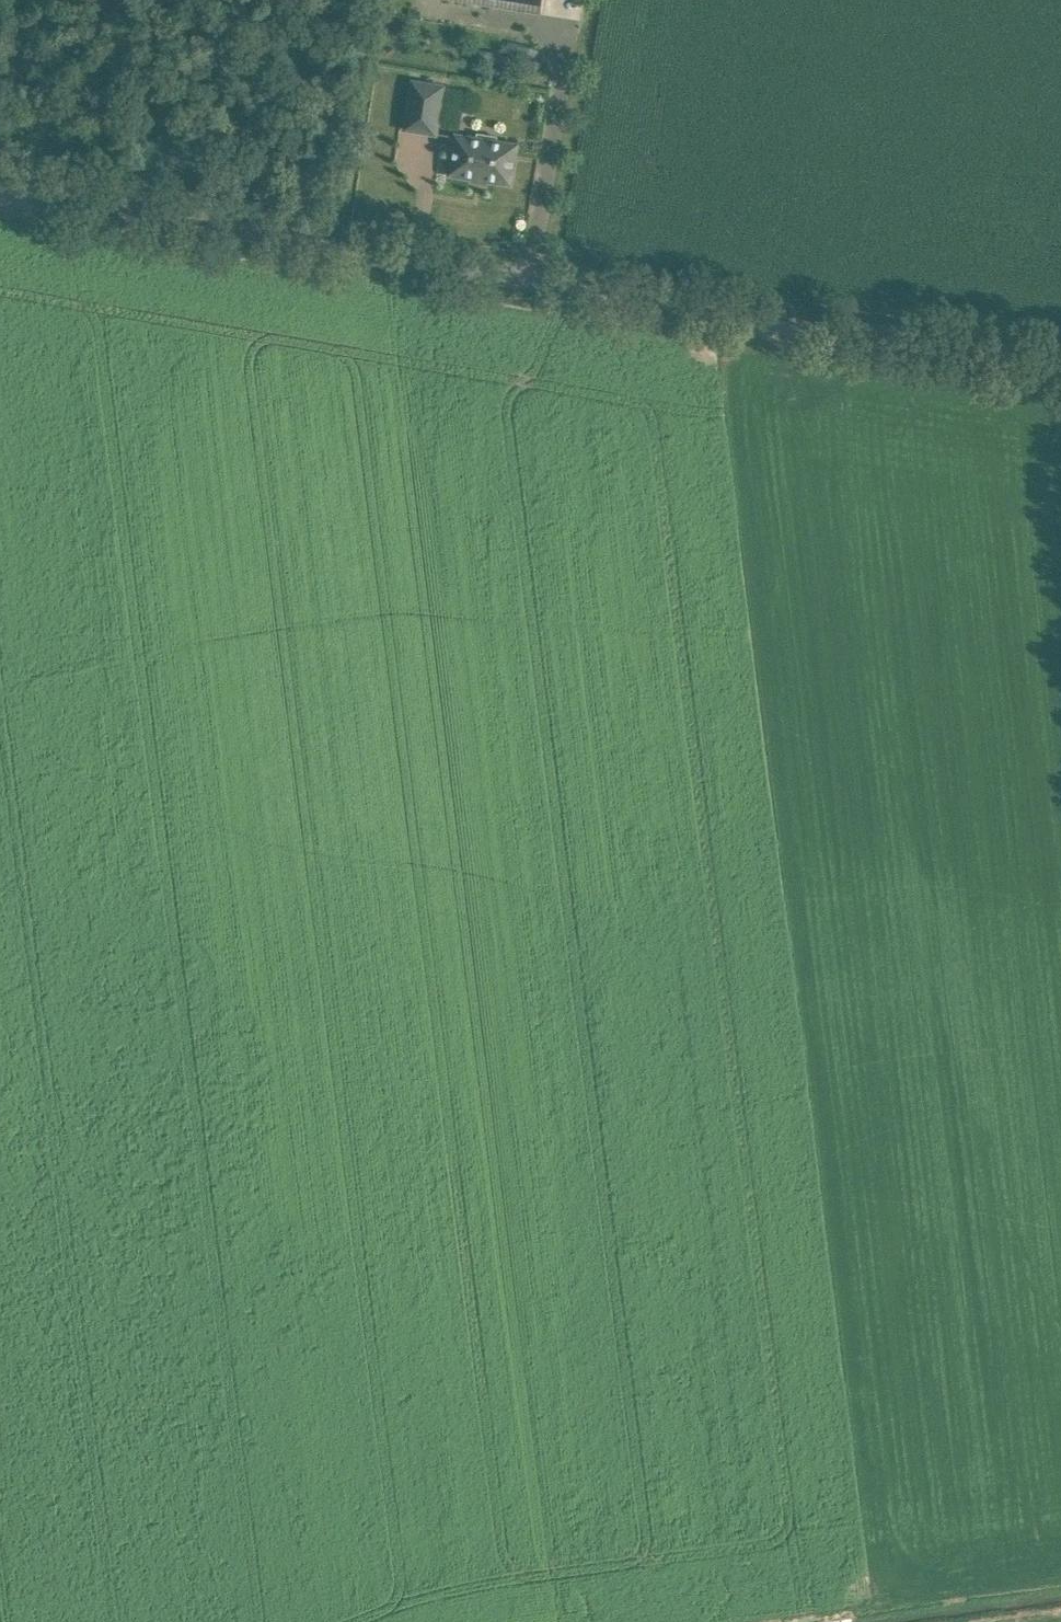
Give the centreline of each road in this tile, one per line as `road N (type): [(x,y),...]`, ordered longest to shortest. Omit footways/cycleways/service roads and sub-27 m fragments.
road 1 (unclassified): [(1060,369),(0,196)]

